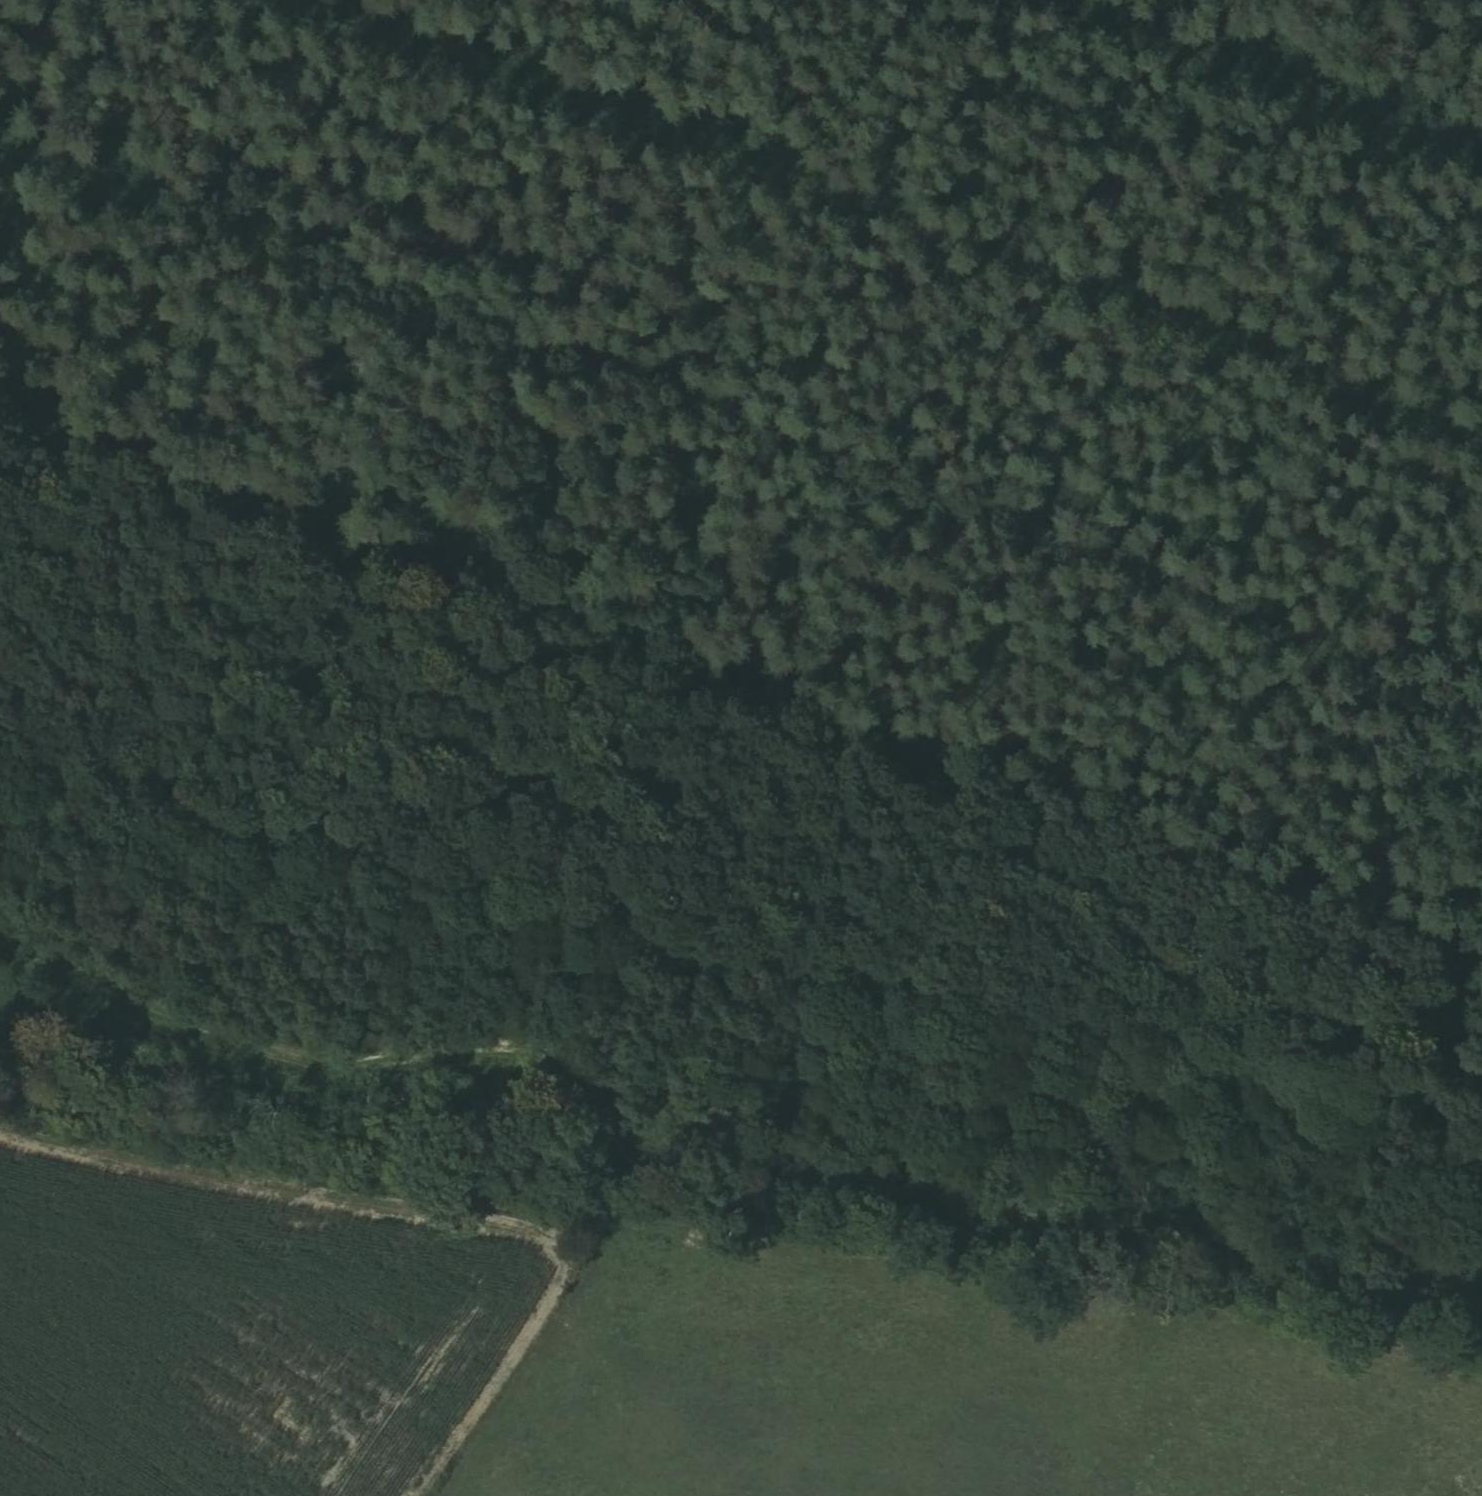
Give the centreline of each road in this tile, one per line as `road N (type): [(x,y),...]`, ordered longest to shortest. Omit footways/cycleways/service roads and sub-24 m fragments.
road 1 (track): [(0,56),(341,217),(564,339),(632,429),(660,522),(718,639),(811,720),(1087,790),(1204,870),(1334,914),(1481,949)]
road 2 (track): [(1481,1275),(1433,1283),(1314,1270),(551,1100),(145,972),(0,903)]

